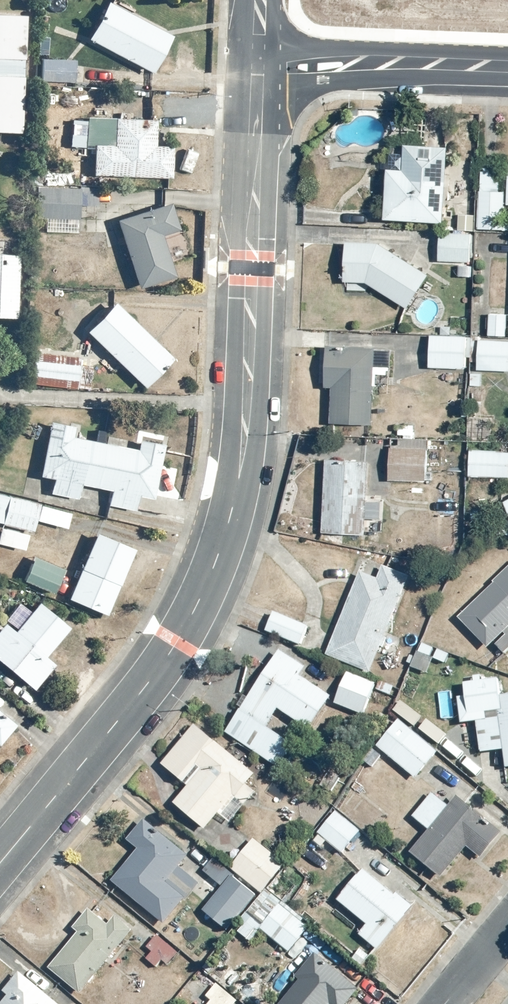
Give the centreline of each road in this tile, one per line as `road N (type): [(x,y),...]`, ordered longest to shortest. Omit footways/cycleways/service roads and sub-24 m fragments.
road 1 (tertiary): [(0,862),(170,651),(214,562),(242,460),(260,59)]
road 2 (tertiary): [(507,69),(260,59)]

